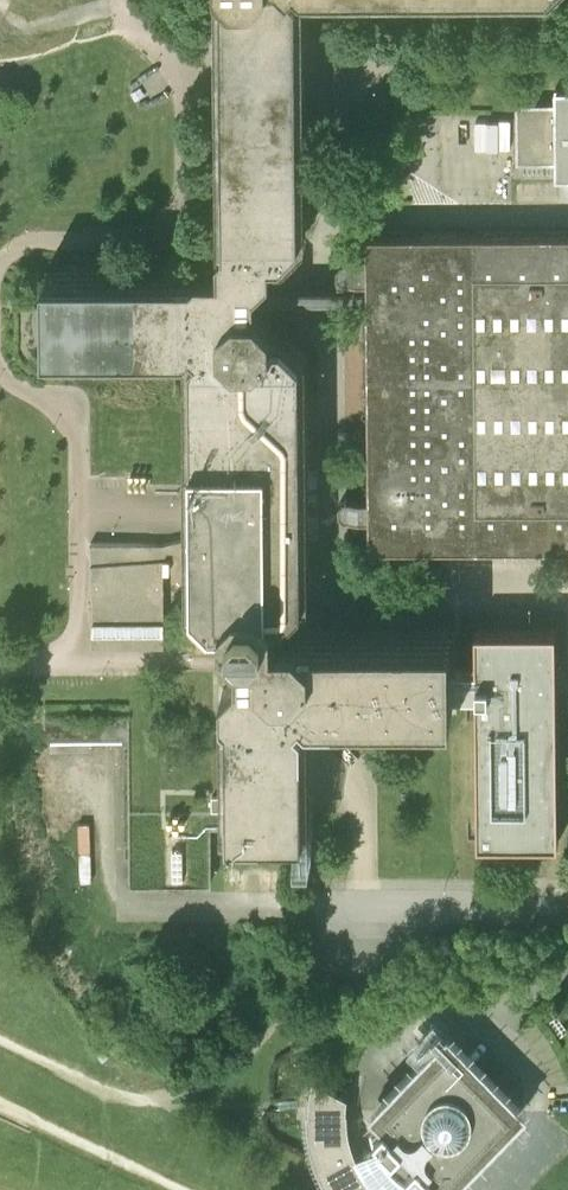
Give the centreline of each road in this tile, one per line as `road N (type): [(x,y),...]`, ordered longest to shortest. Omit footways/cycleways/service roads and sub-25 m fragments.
road 1 (unclassified): [(567,904),(399,915),(364,928)]

